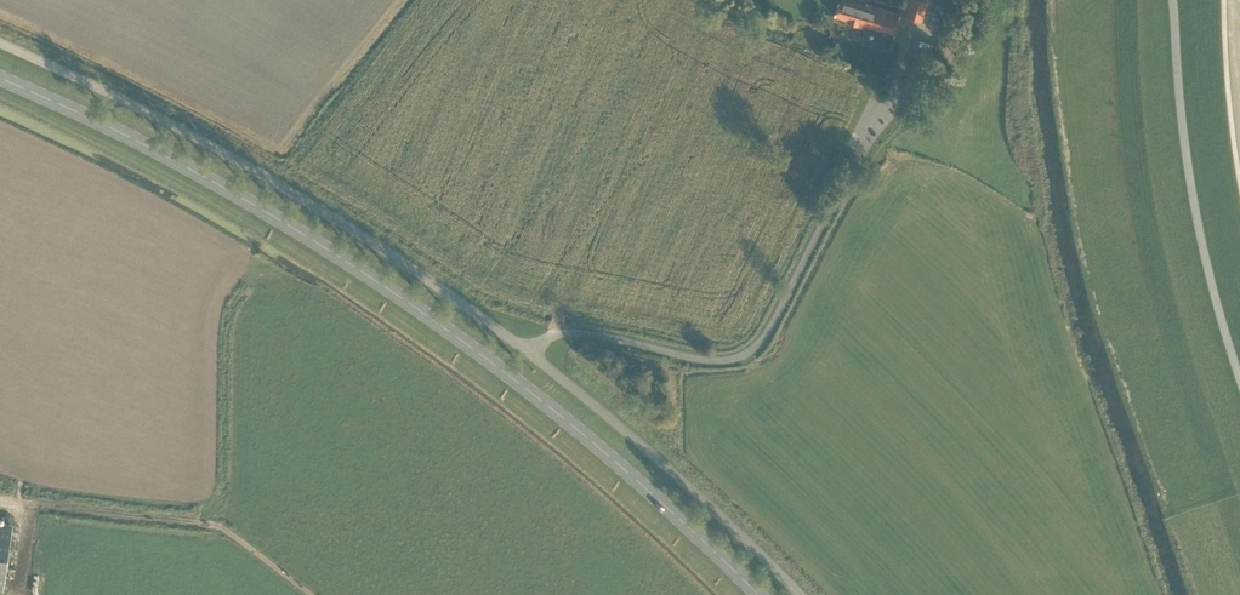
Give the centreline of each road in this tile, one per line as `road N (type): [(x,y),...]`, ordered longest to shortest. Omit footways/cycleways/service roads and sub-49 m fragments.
road 1 (unclassified): [(802,594),(647,449),(437,285),(275,180),(0,42)]
road 2 (secondary): [(760,594),(592,441),(391,290),(149,146),(0,77)]
road 3 (track): [(309,594),(213,524),(24,503)]

